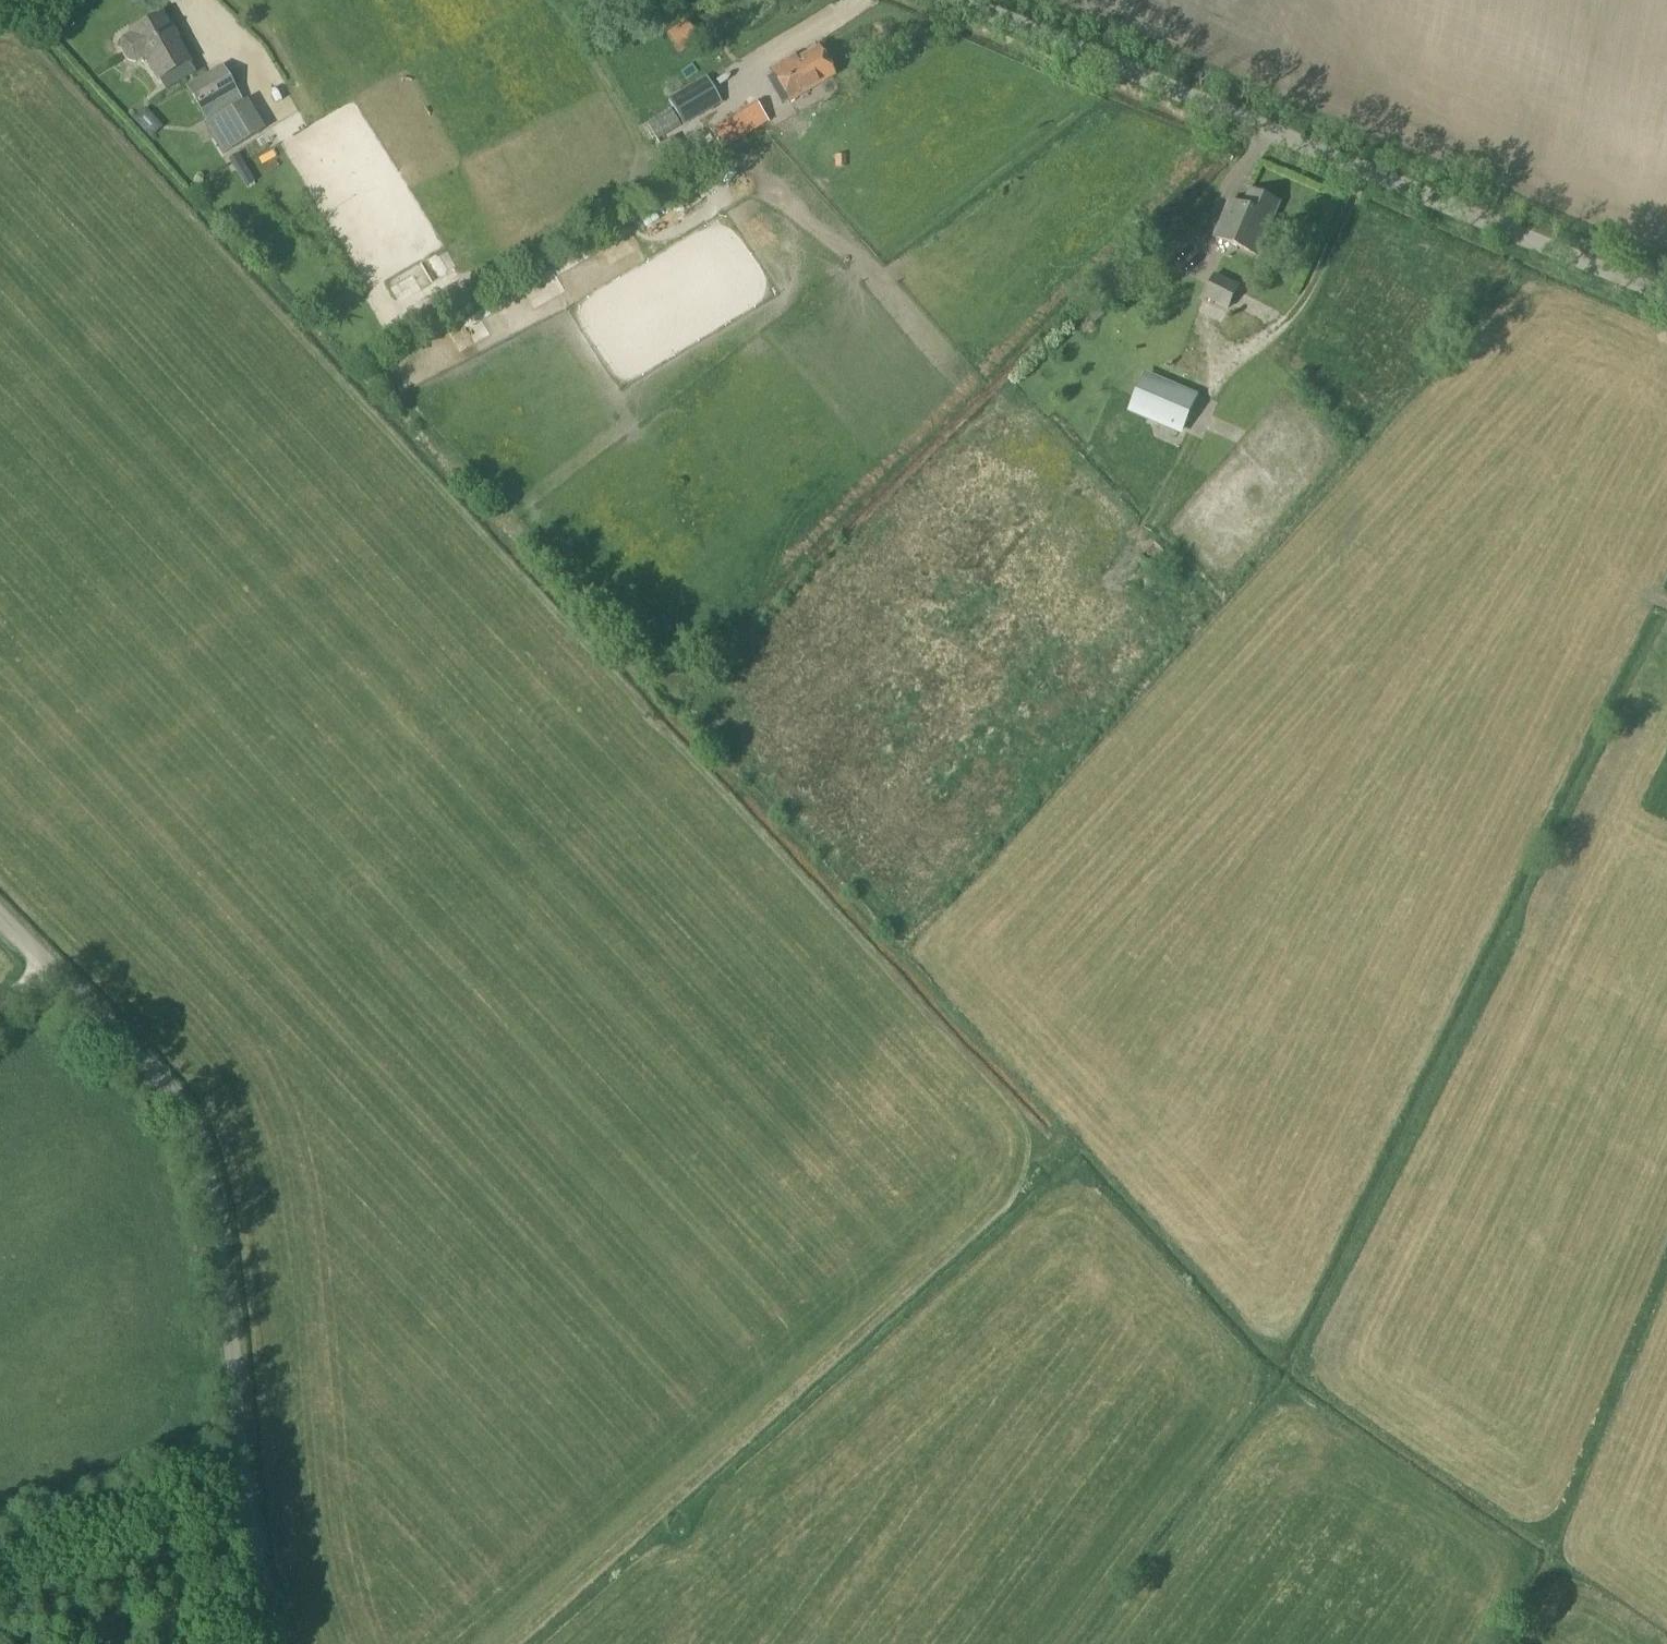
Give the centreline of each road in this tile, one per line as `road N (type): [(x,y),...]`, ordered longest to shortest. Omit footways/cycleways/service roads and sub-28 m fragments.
road 1 (unclassified): [(281,1643),(260,1574),(210,1172),(185,1120),(0,915)]
road 2 (unclassified): [(958,0),(1666,297)]

